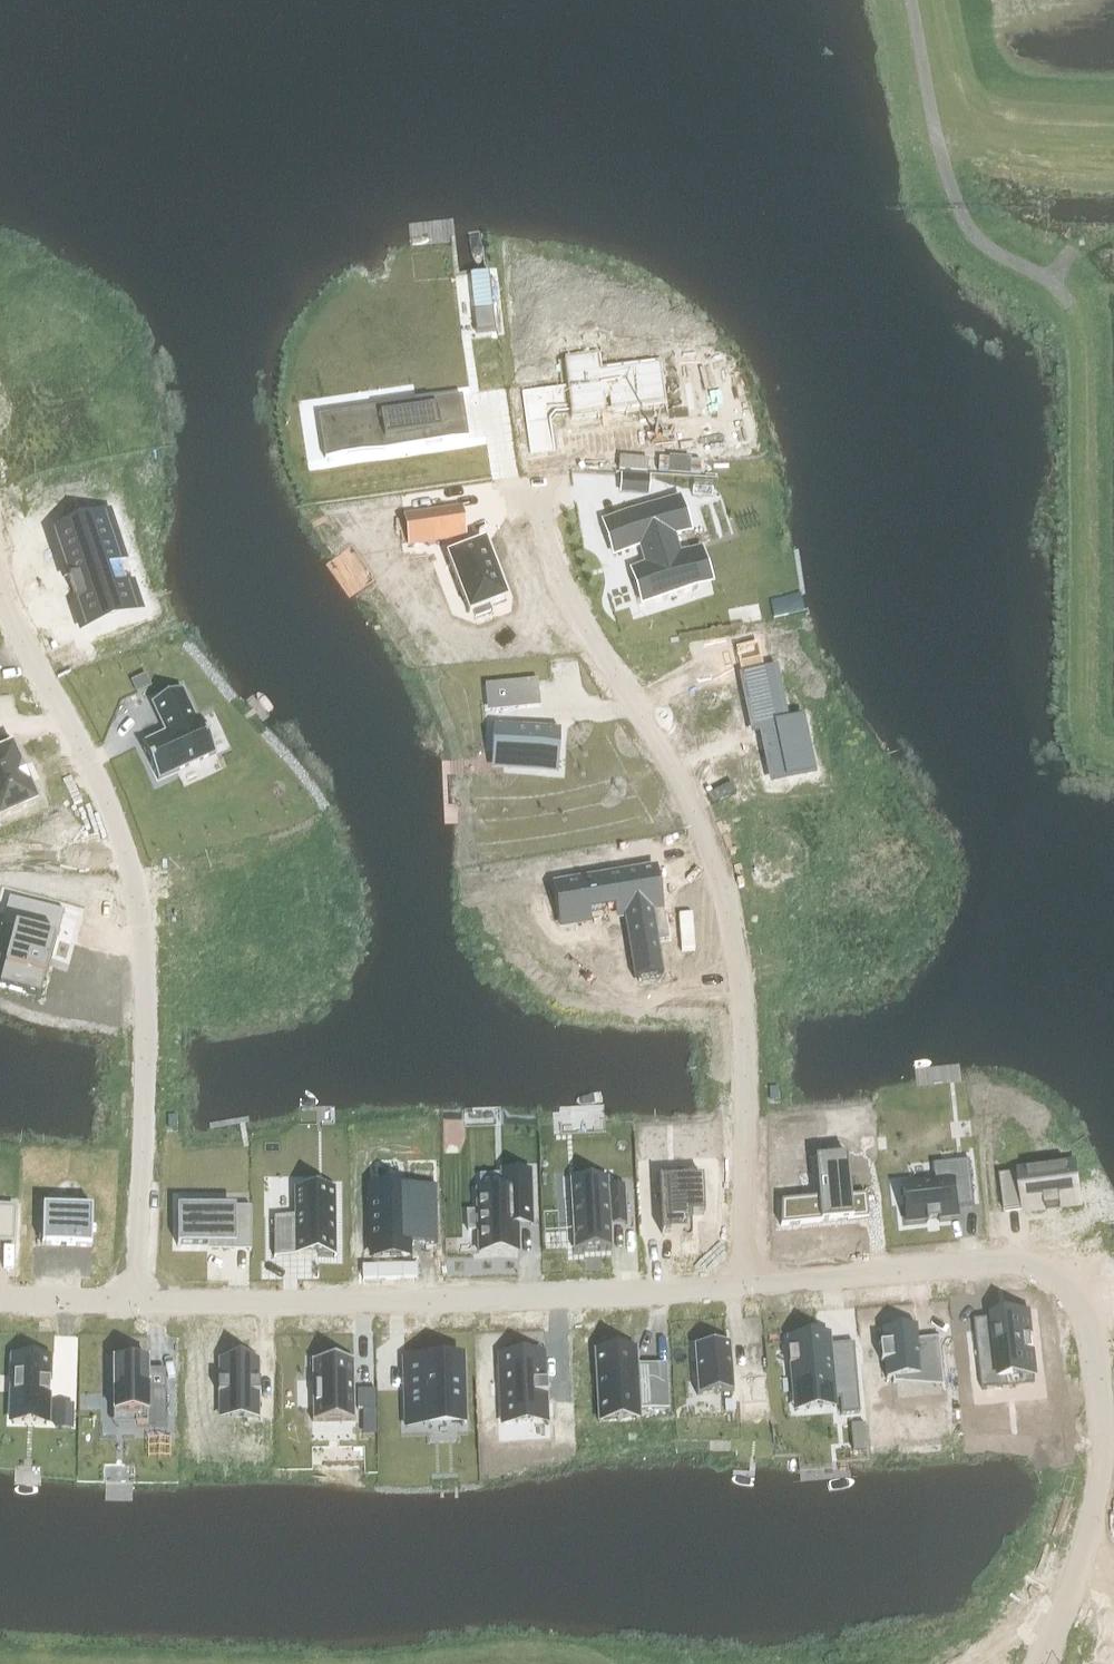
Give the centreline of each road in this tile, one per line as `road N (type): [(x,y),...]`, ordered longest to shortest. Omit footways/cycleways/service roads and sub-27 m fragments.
road 1 (residential): [(744,1286),(744,1065),(731,925),(686,794),(558,584),(540,500)]
road 2 (residential): [(135,1302),(147,1001),(138,903),(122,840),(0,590)]
road 3 (tertiary): [(1040,1663),(1078,1570),(1102,1474),(1093,1347),(1063,1286),(1043,1268),(1016,1262),(744,1286)]
road 4 (tertiary): [(744,1286),(135,1302)]
road 5 (track): [(1059,296),(1044,278),(988,248),(961,213),(926,131),(905,0)]
road 6 (tertiary): [(135,1302),(0,1297)]

